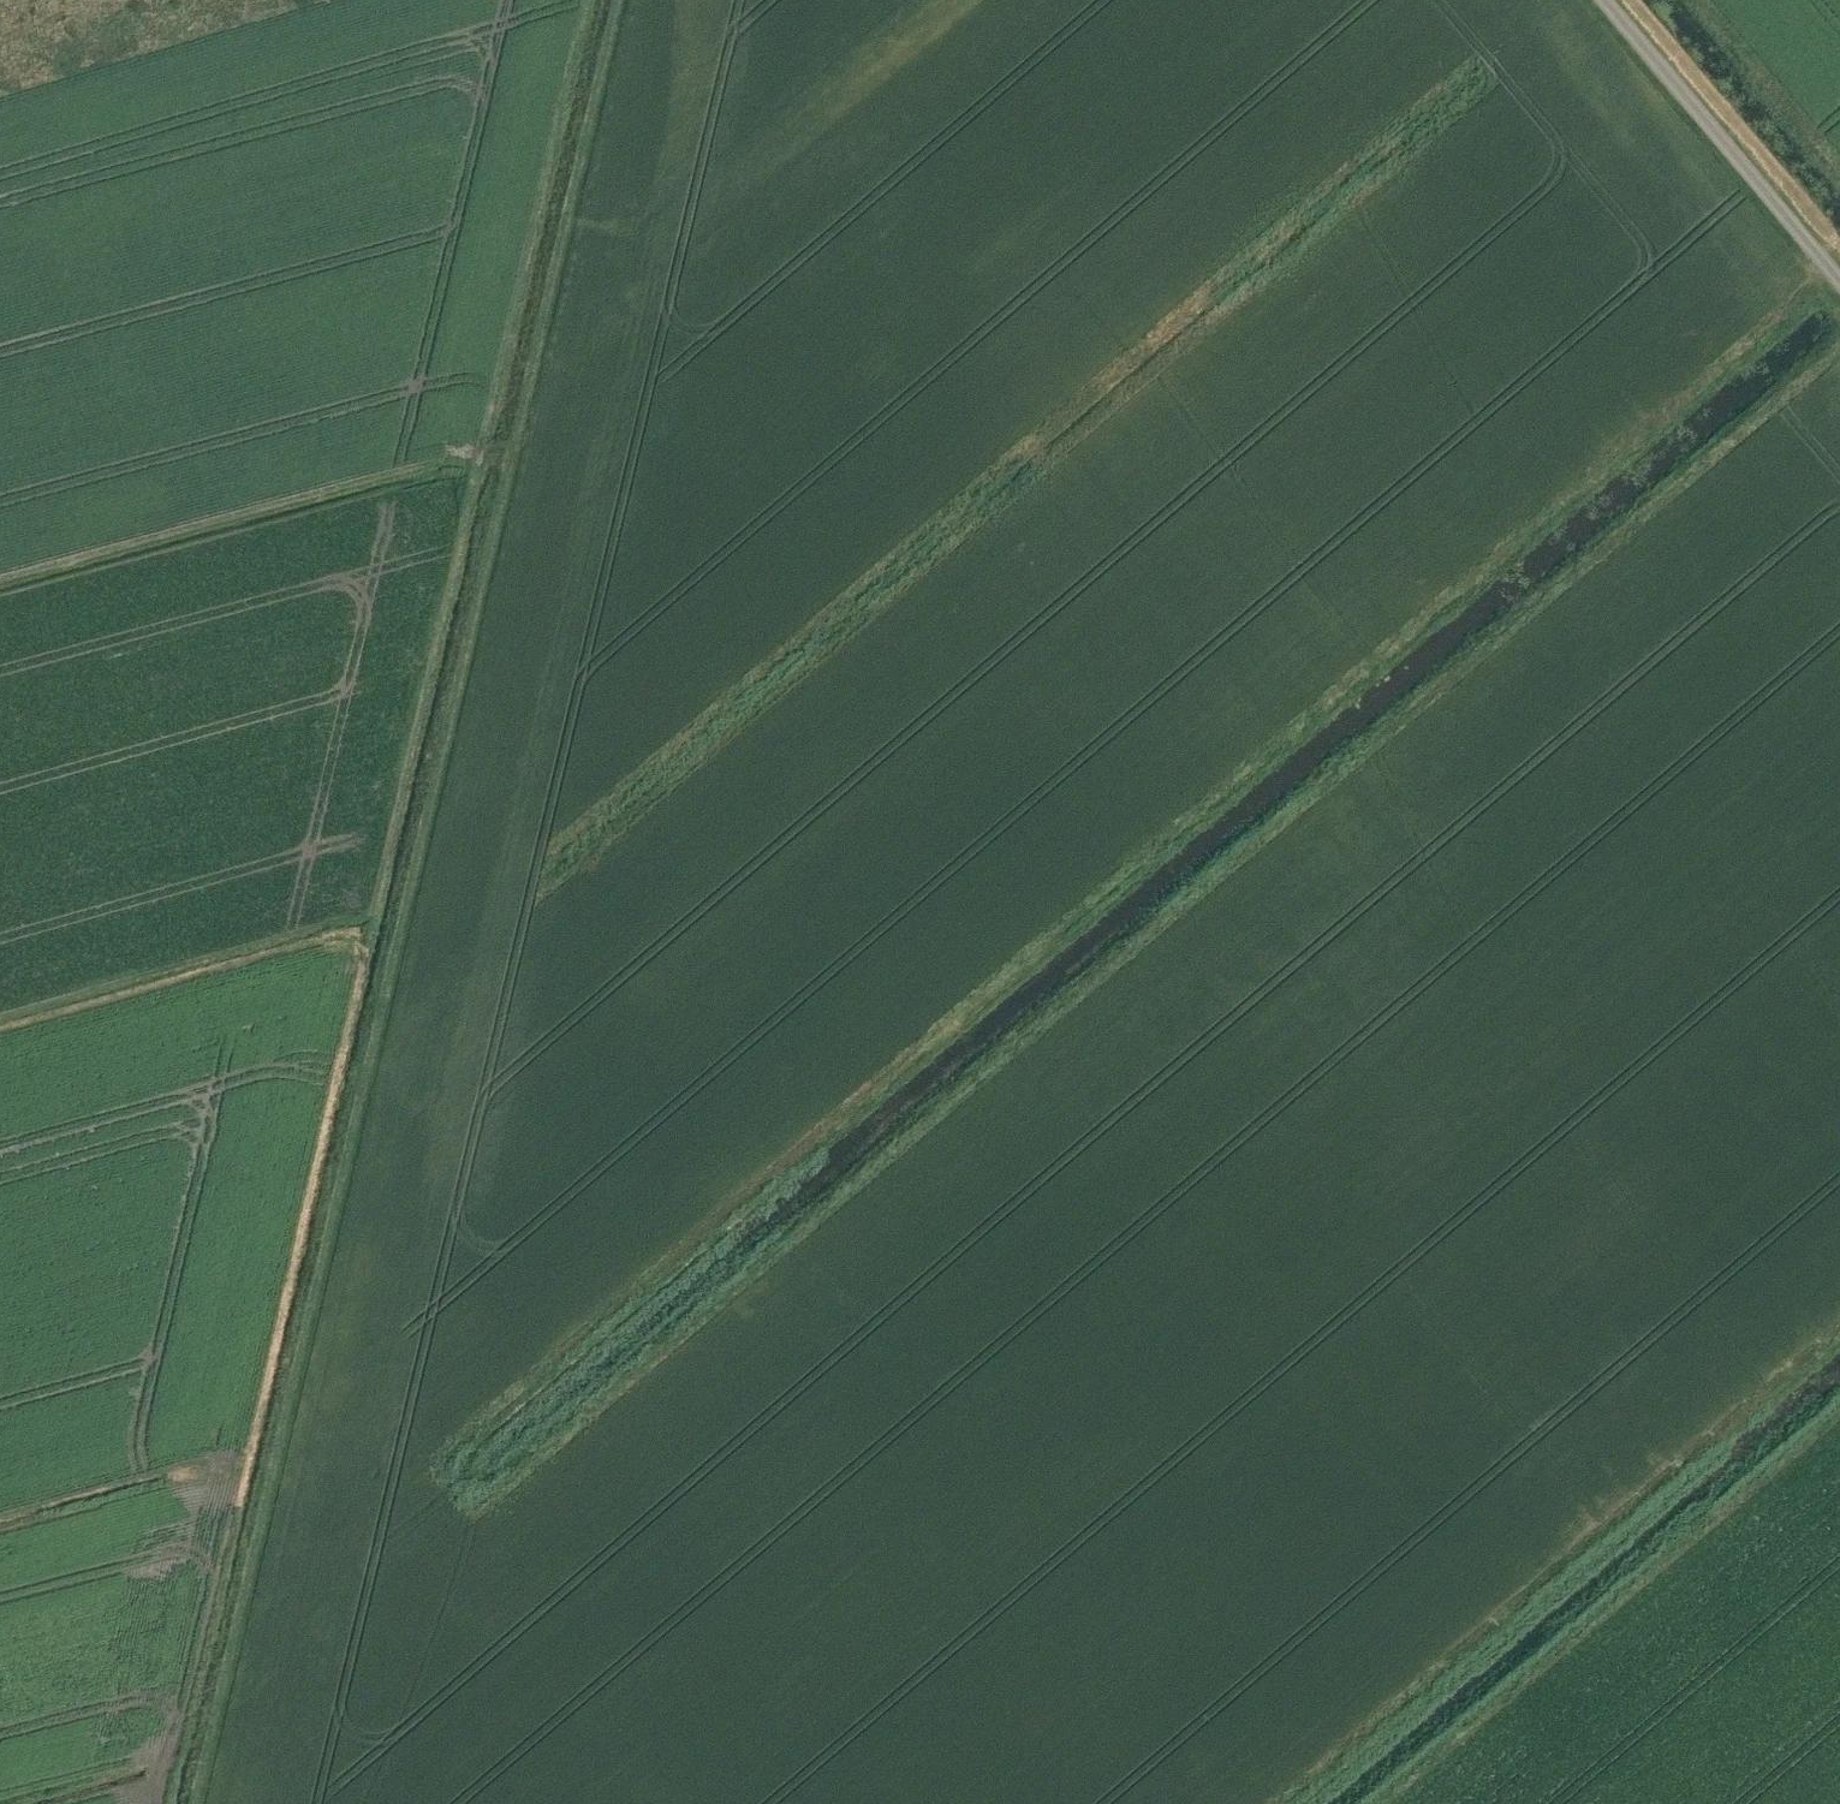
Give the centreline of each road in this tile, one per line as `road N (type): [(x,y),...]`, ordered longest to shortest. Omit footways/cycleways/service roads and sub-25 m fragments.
road 1 (track): [(626,0),(202,1803)]
road 2 (track): [(1839,276),(1607,0)]

